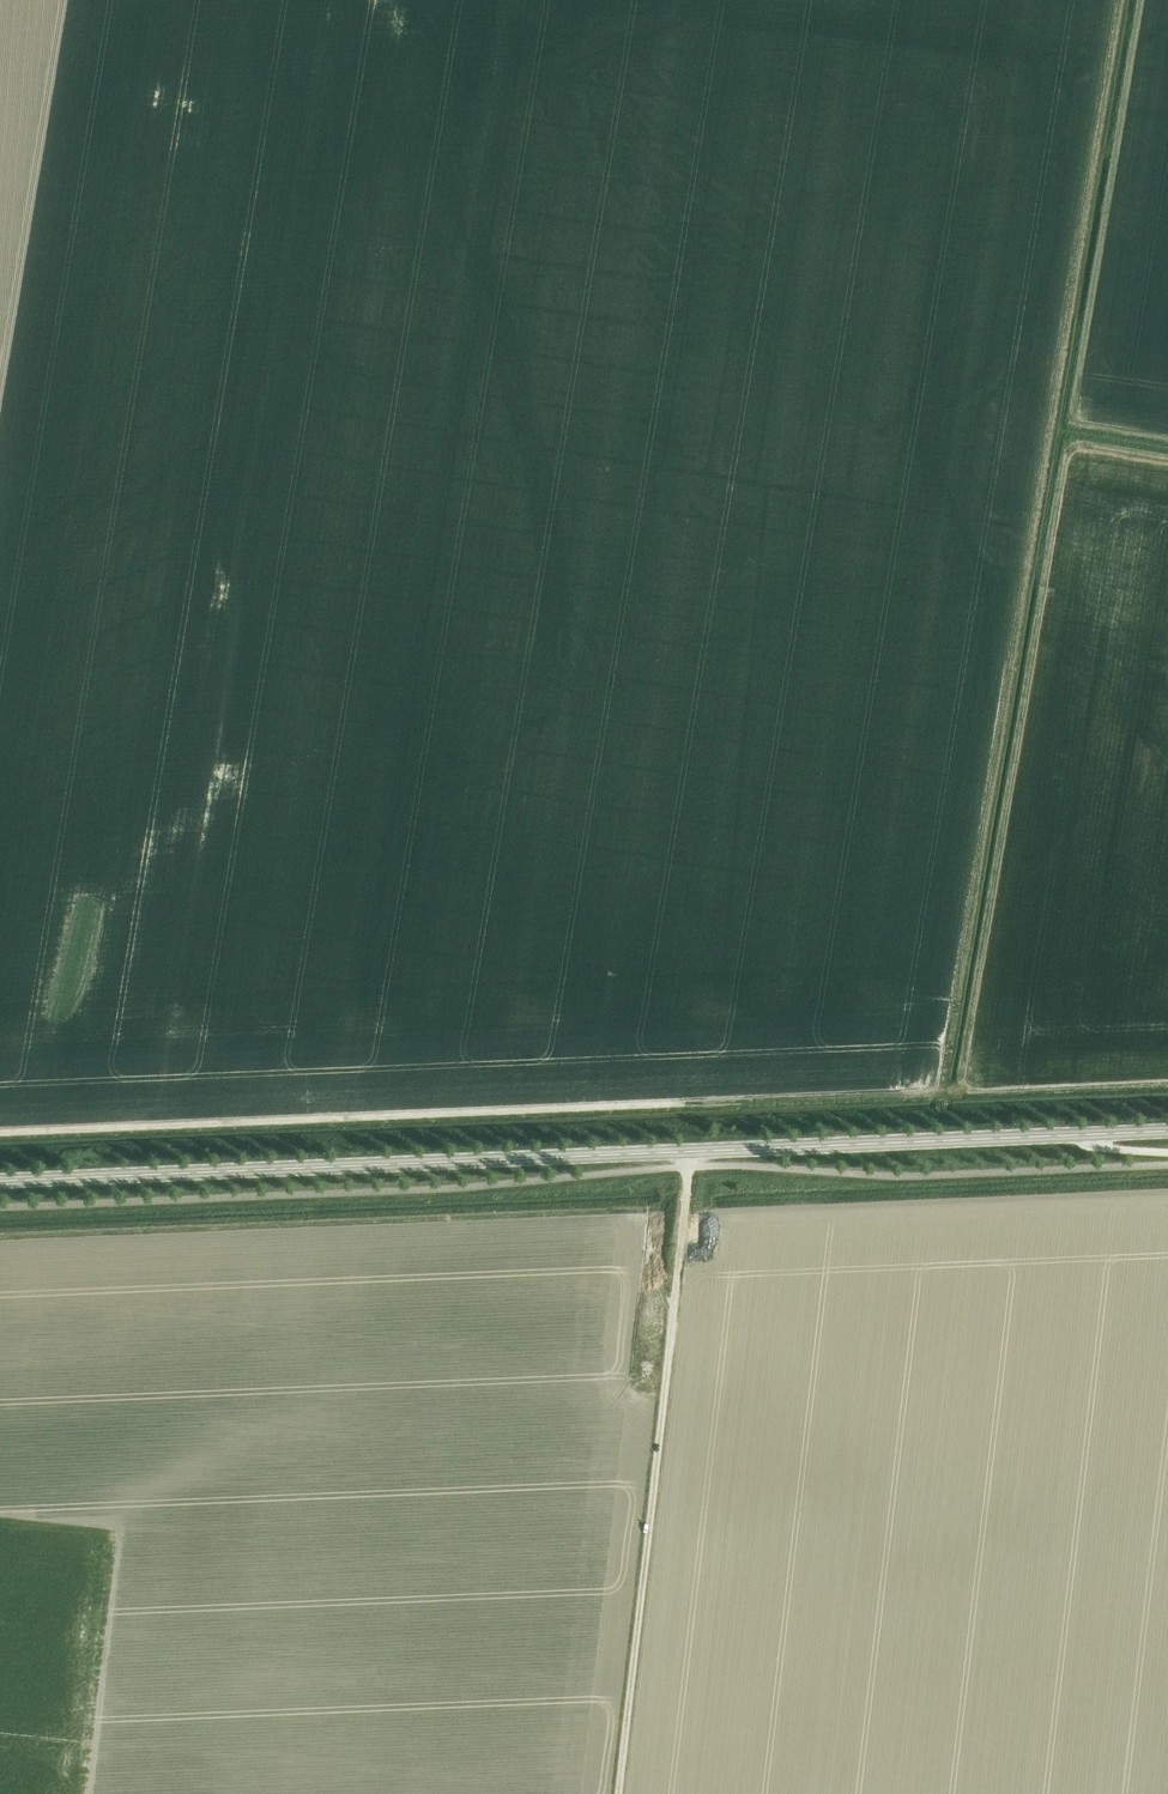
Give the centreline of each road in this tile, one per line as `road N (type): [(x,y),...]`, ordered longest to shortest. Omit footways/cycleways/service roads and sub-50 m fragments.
road 1 (secondary): [(1167,1129),(0,1179)]
road 2 (unclassified): [(0,1136),(694,1109)]
road 3 (track): [(618,1793),(686,1152)]

